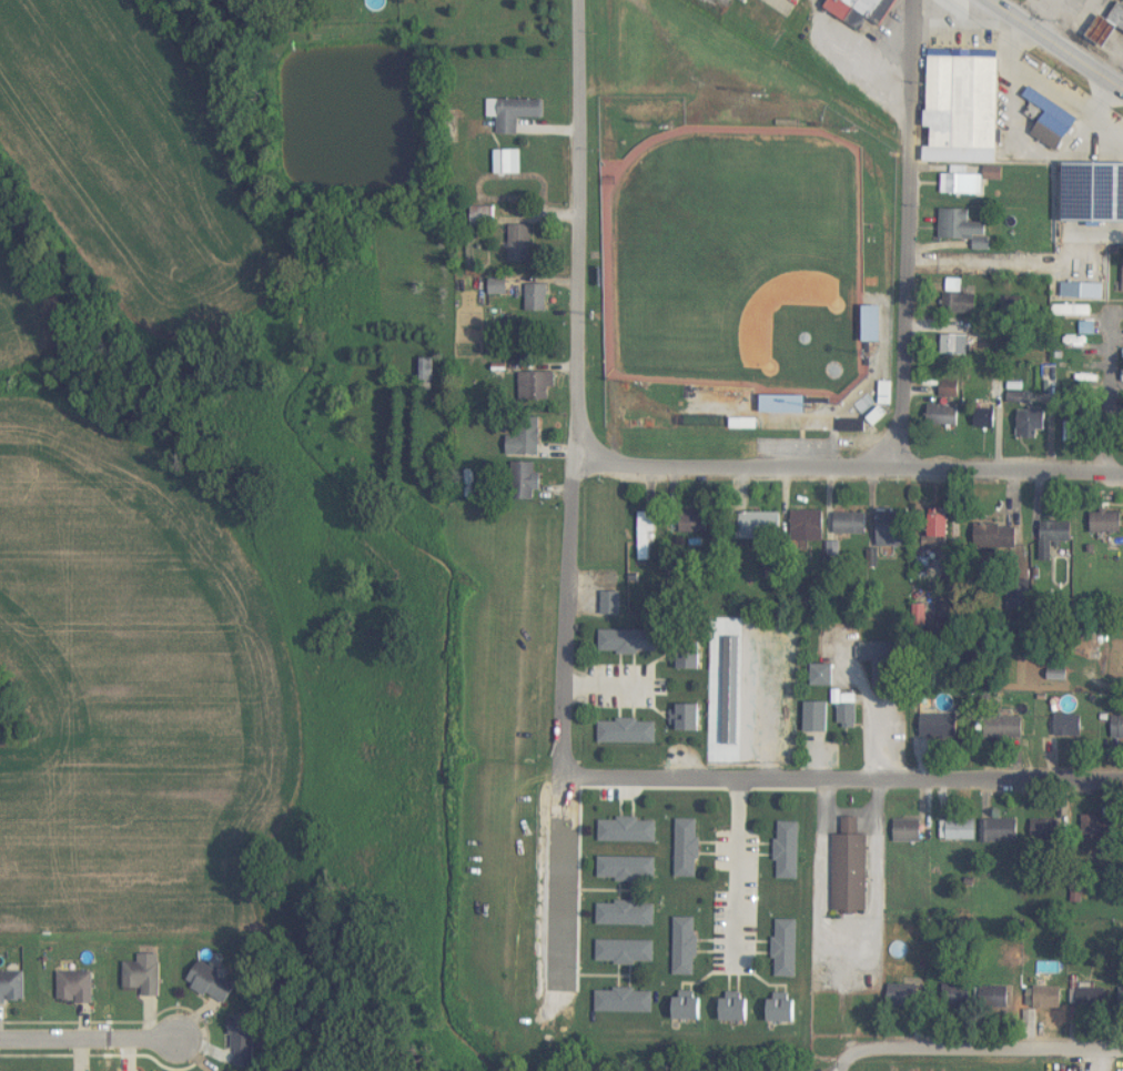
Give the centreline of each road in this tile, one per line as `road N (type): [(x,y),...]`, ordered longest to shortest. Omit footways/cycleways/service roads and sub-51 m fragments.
road 1 (residential): [(1122,472),(576,468)]
road 2 (residential): [(1122,1048),(862,1048),(848,1035),(822,891),(822,781)]
road 3 (residential): [(576,468),(579,0)]
road 4 (residential): [(912,467),(915,0)]
road 5 (residential): [(1122,778),(739,780)]
road 6 (residential): [(565,778),(576,468)]
road 7 (residential): [(766,695),(767,752),(740,747),(732,738),(730,646),(756,644),(766,651),(766,695)]
road 8 (residential): [(565,778),(558,1022)]
road 9 (residential): [(737,969),(739,780)]
road 10 (residential): [(0,1041),(186,1042)]
road 11 (residential): [(739,780),(565,778)]
road 12 (primary): [(983,0),(1122,94)]
road 13 (residential): [(1105,472),(1109,314)]

